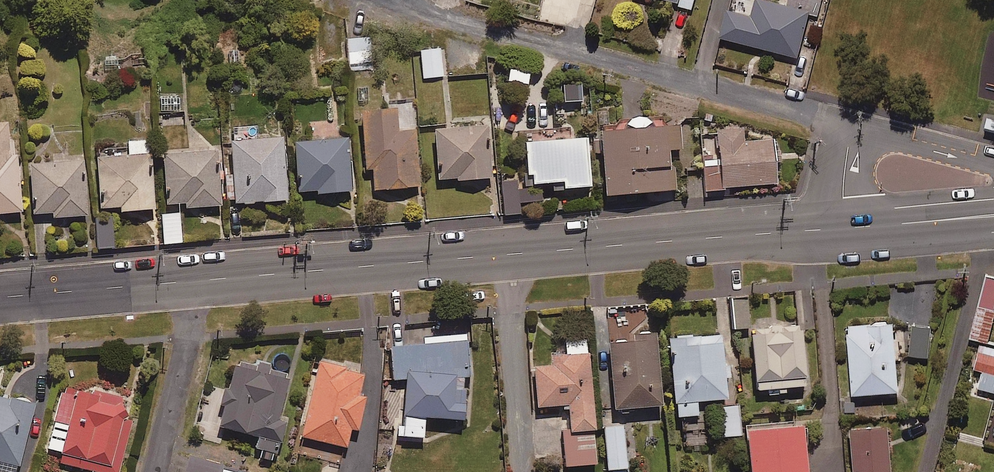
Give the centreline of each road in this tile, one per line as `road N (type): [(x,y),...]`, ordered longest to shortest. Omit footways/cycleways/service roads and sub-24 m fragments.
road 1 (tertiary): [(197,280),(842,227)]
road 2 (residential): [(391,0),(852,127)]
road 3 (residential): [(926,471),(993,217)]
road 4 (tertiary): [(0,297),(197,280)]
road 5 (residential): [(154,471),(197,280)]
road 6 (tertiary): [(842,227),(993,215)]
road 7 (residential): [(852,127),(993,167)]

